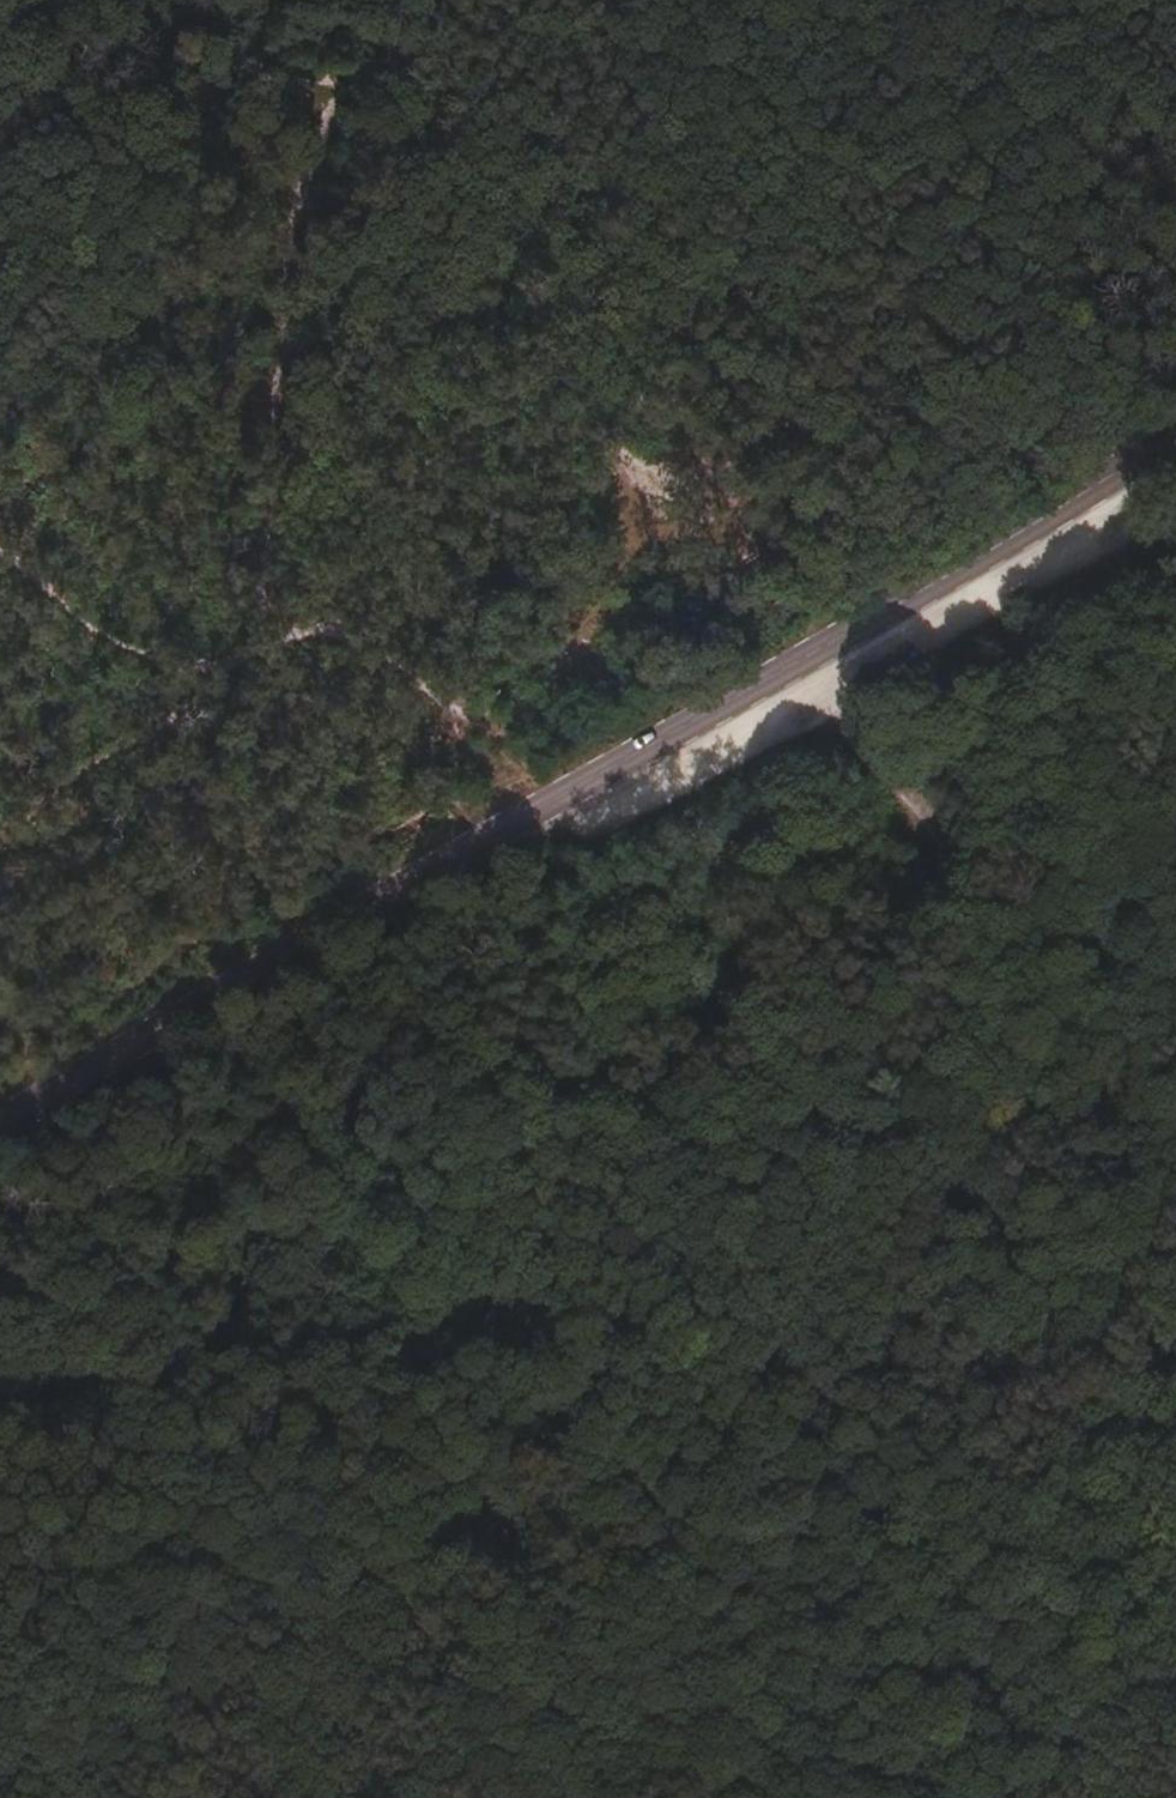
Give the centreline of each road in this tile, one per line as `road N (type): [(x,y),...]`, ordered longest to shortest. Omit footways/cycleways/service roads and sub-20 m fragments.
road 1 (tertiary): [(1175,436),(0,1108)]

